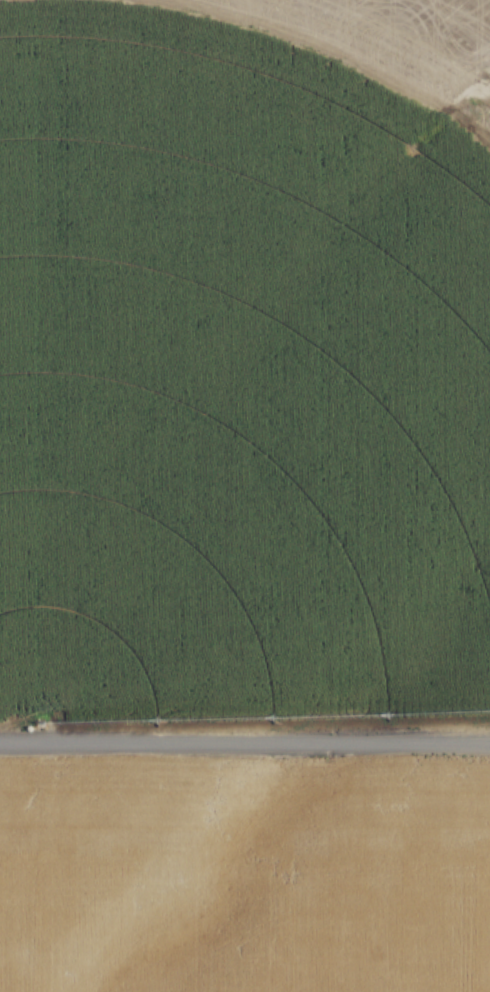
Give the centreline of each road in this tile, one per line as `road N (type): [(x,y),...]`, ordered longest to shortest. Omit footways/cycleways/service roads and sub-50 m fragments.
road 1 (tertiary): [(0,746),(489,746)]

